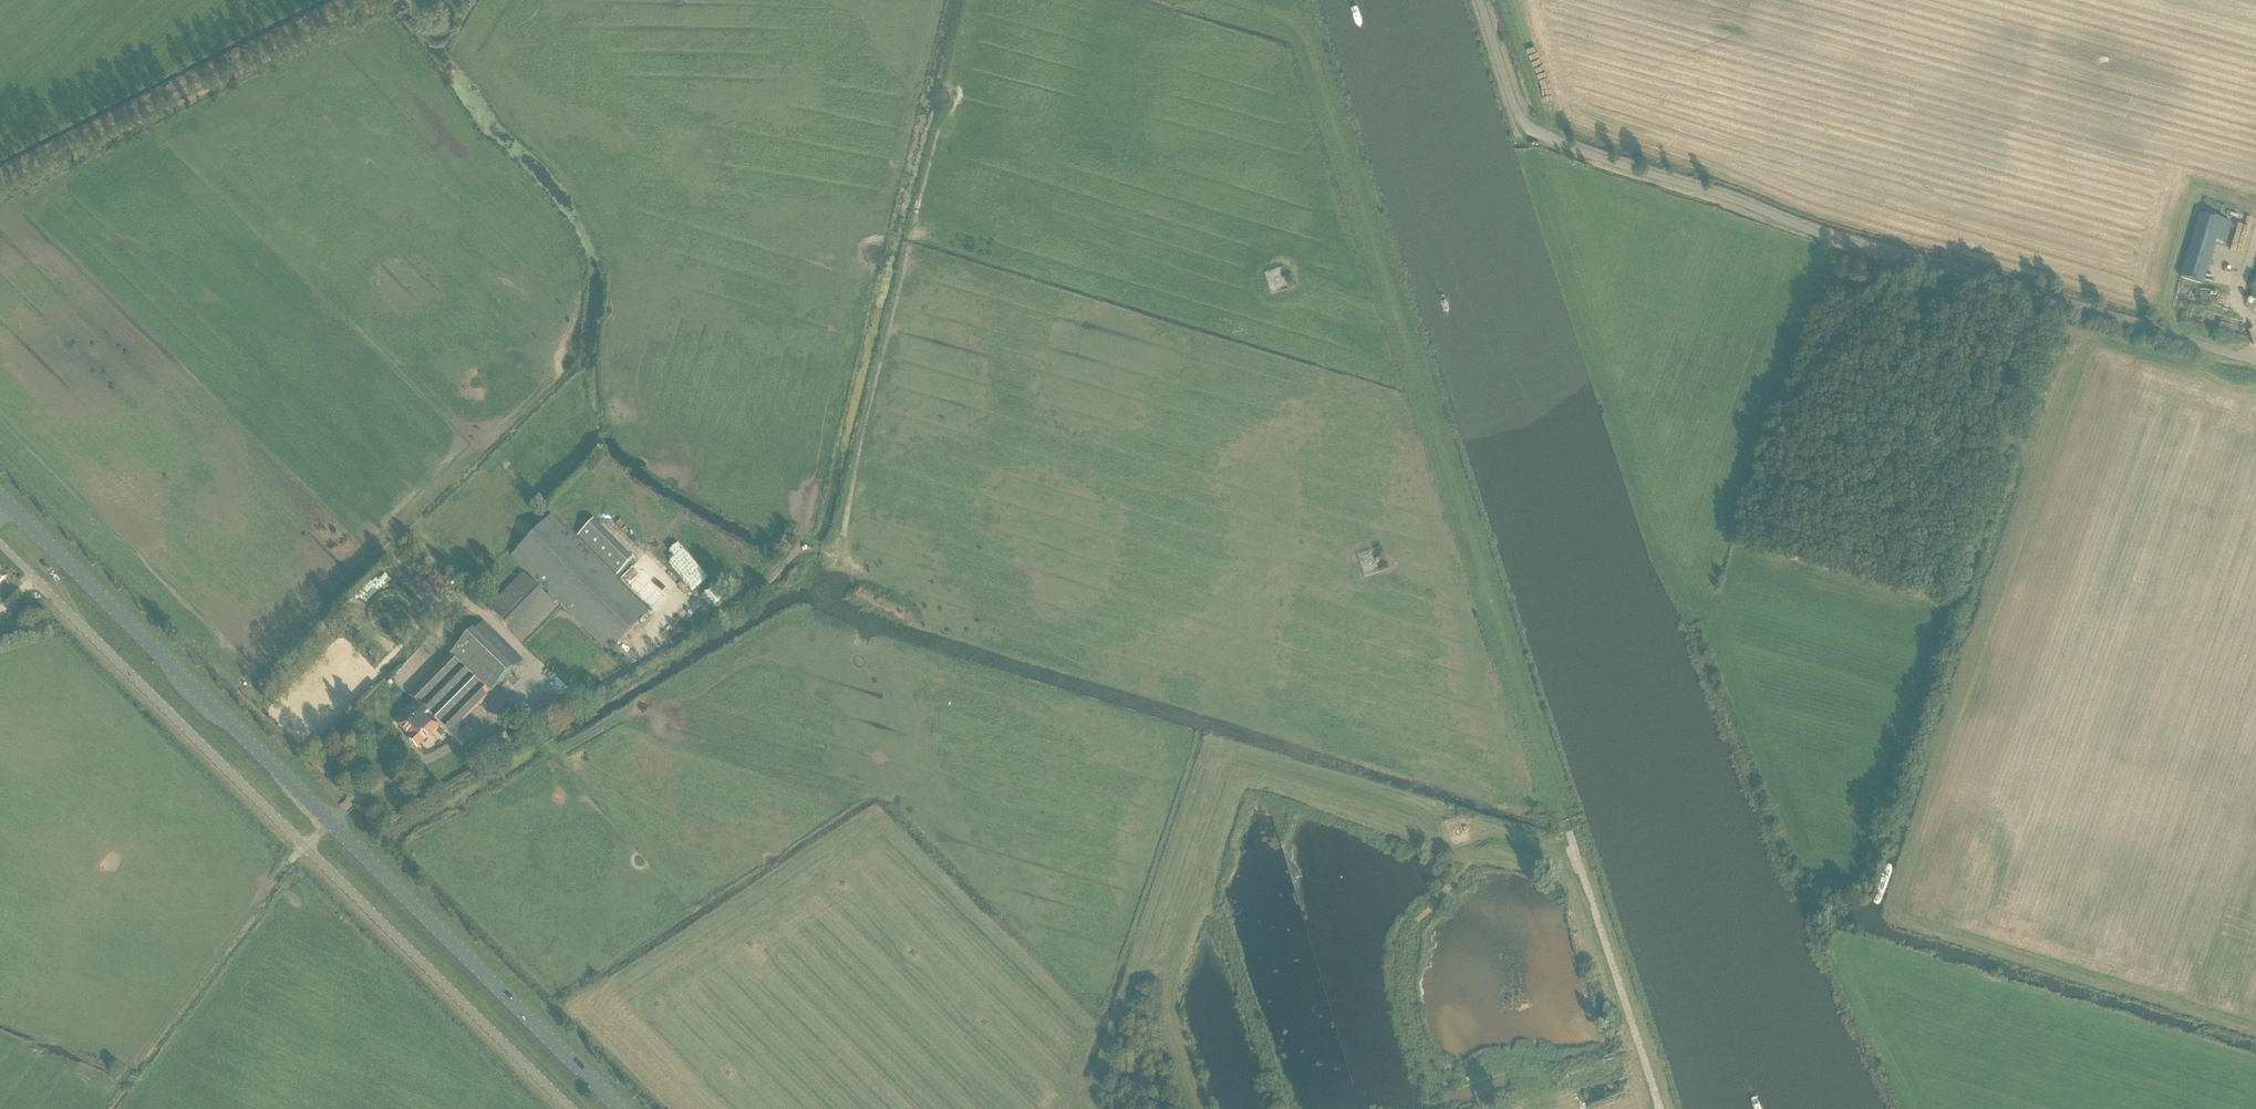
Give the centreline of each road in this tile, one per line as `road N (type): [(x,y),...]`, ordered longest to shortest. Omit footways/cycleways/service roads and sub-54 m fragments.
road 1 (unclassified): [(2255,361),(1801,226),(1545,136),(1516,108),(1481,0)]
road 2 (primary): [(621,1108),(12,508)]
road 3 (unclassified): [(573,1108),(0,544)]
road 4 (track): [(554,687),(578,694),(743,602),(797,550),(835,547),(938,132)]

